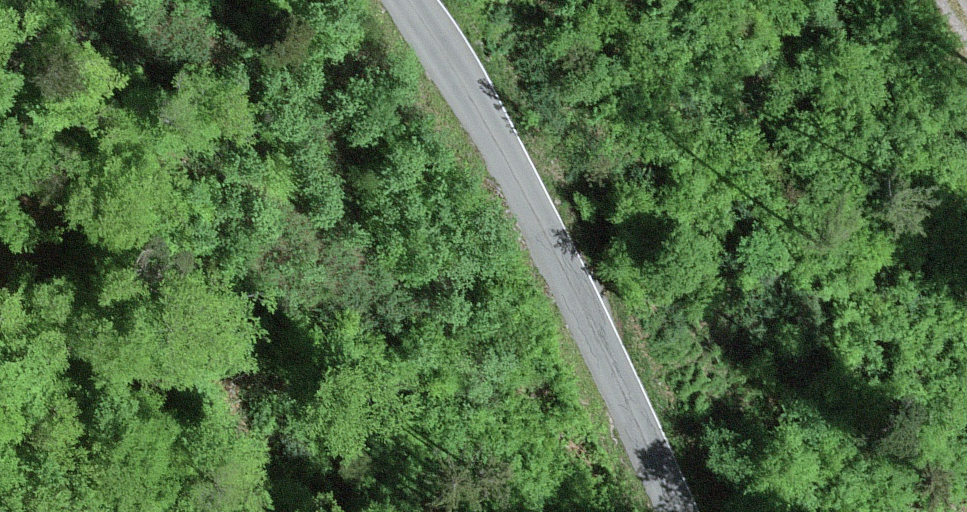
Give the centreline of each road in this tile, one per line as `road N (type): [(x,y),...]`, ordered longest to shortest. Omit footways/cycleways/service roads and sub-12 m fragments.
road 1 (unclassified): [(680,511),(510,147),(412,0)]
road 2 (track): [(115,511),(71,388),(0,285)]

